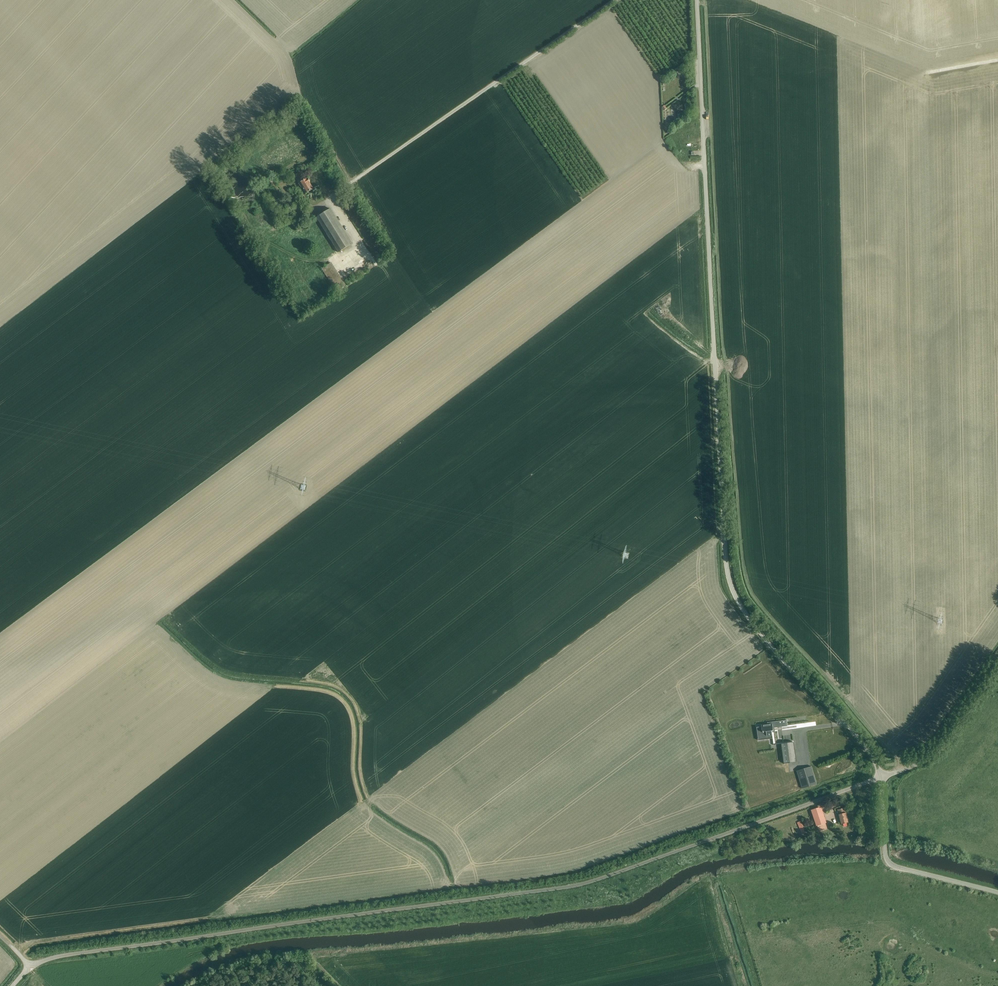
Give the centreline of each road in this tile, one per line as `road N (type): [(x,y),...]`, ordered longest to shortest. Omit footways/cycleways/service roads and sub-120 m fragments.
road 1 (unclassified): [(13,985),(29,966),(50,958),(594,880),(881,777)]
road 2 (tertiary): [(881,777),(862,742),(766,640),(729,583),(698,0)]
road 3 (tertiary): [(997,893),(889,862),(881,777)]
road 4 (unclassified): [(881,777),(943,752),(997,676)]

